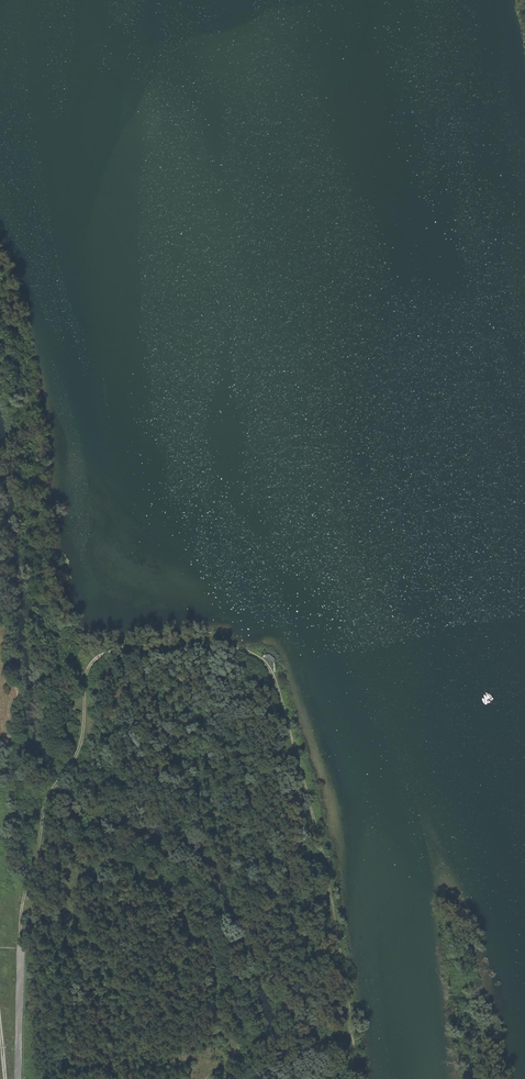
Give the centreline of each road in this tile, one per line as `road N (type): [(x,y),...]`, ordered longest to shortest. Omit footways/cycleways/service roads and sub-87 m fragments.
road 1 (track): [(351,1034),(329,888),(302,776),(272,672),(245,651),(122,650),(90,665),(78,751),(42,811),(20,942)]

